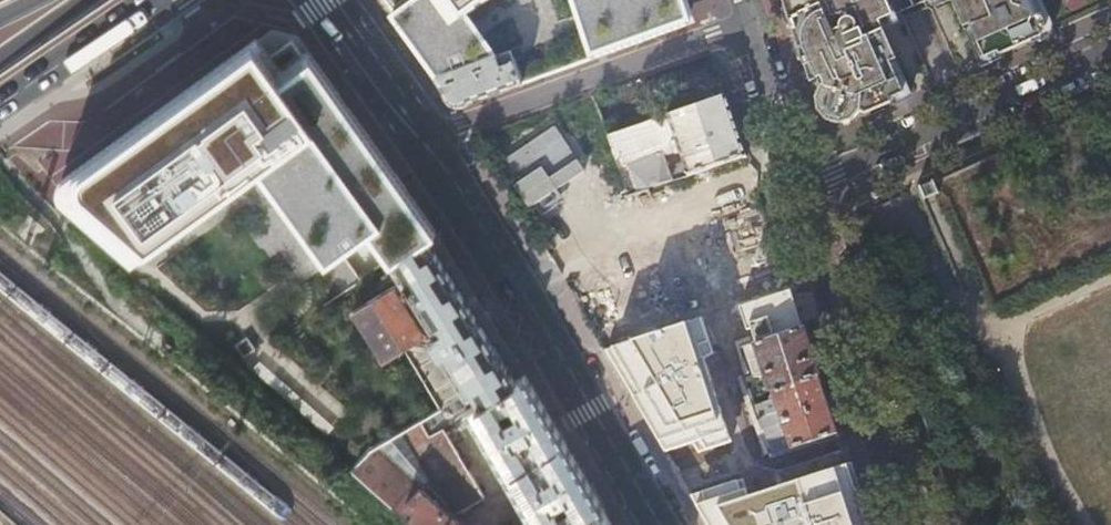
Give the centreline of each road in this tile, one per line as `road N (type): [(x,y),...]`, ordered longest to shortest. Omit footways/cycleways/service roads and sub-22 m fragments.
road 1 (secondary): [(320,0),(493,244),(660,524)]
road 2 (residential): [(797,190),(907,524)]
road 3 (residential): [(797,190),(1110,52)]
road 4 (primary): [(0,110),(169,0)]
road 5 (residential): [(734,0),(797,190)]

